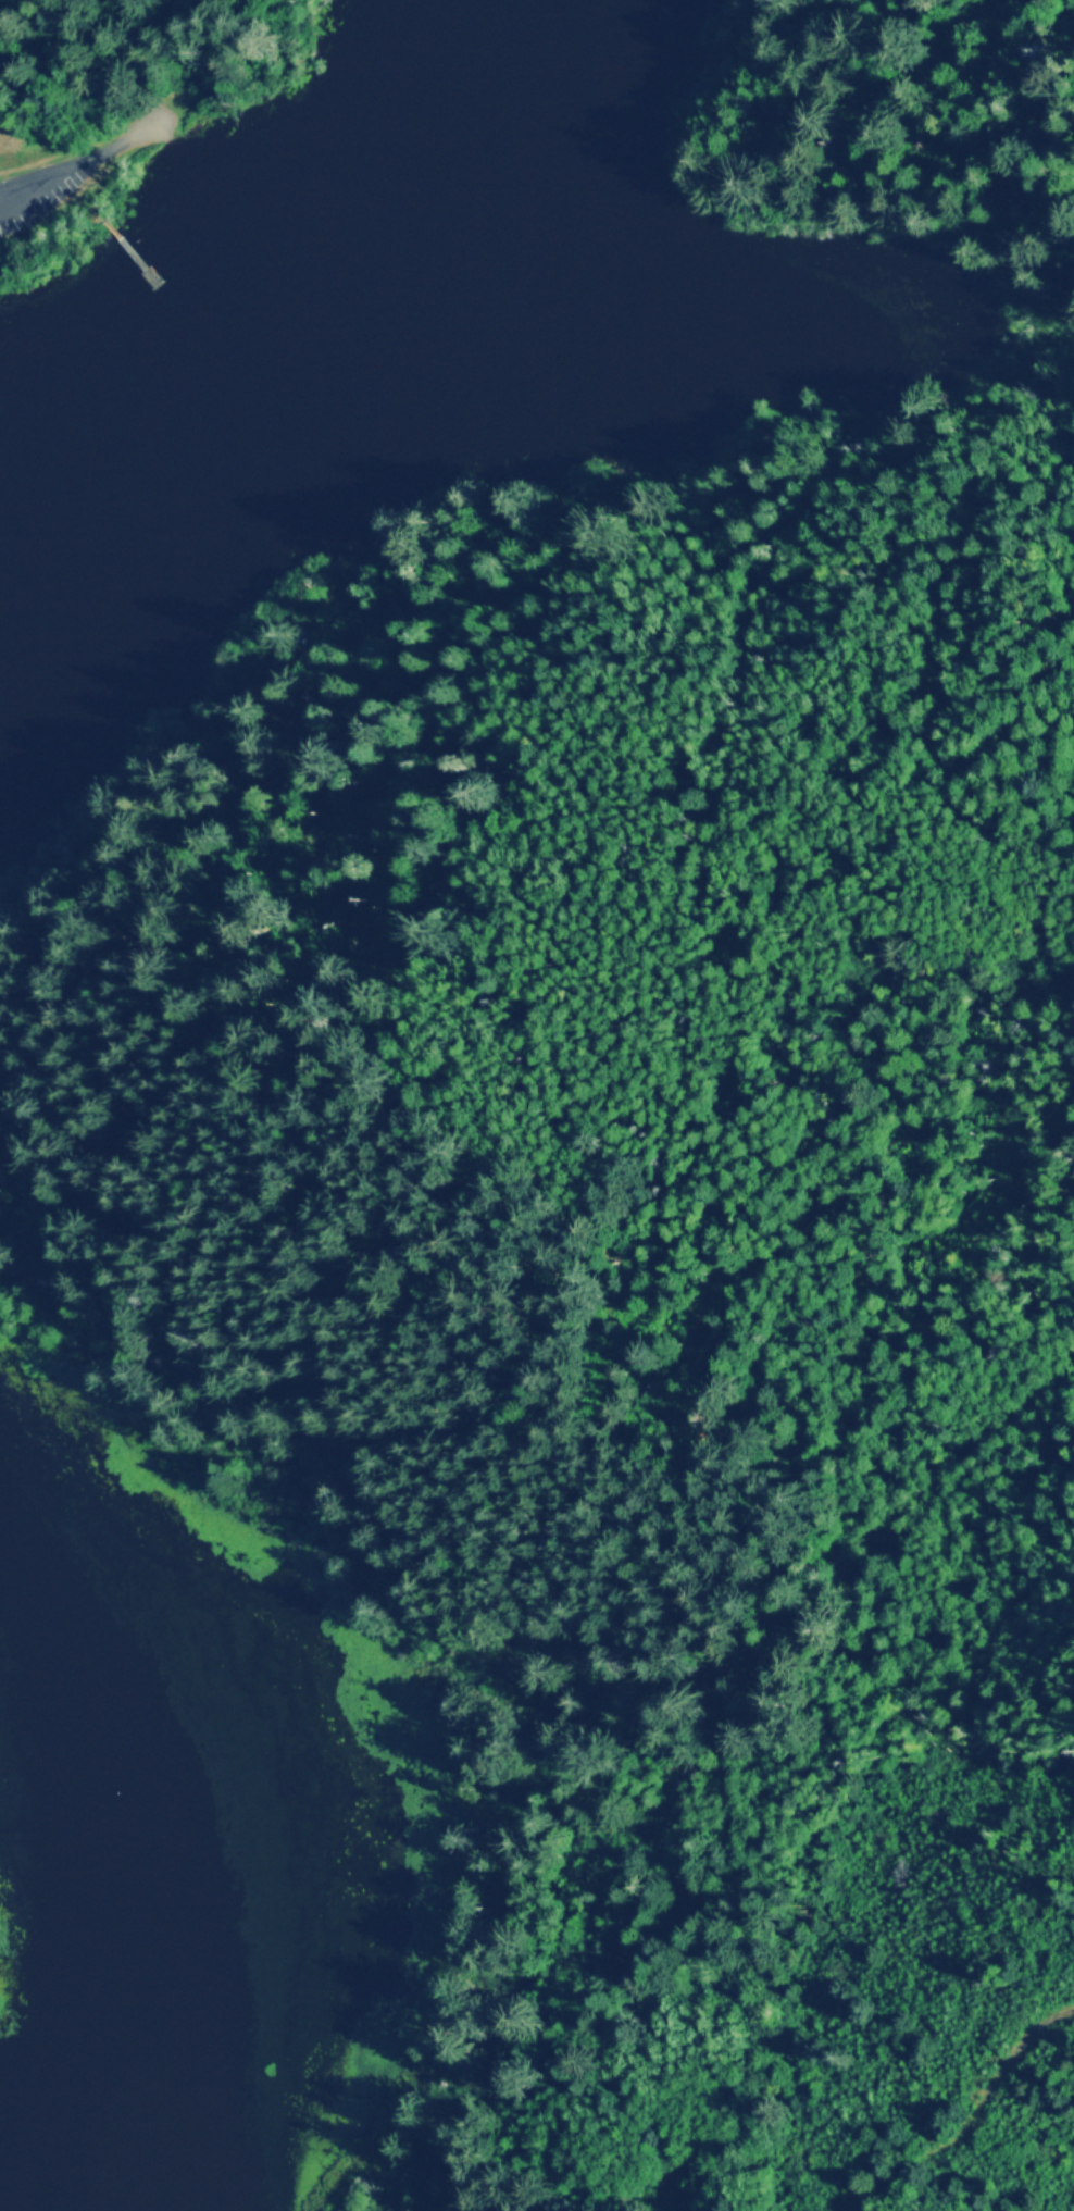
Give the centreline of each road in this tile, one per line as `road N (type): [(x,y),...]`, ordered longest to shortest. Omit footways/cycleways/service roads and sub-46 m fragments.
road 1 (track): [(867,2210),(975,2142),(990,2096),(1042,2039),(1073,2023)]
road 2 (residential): [(0,191),(100,161),(162,128)]

